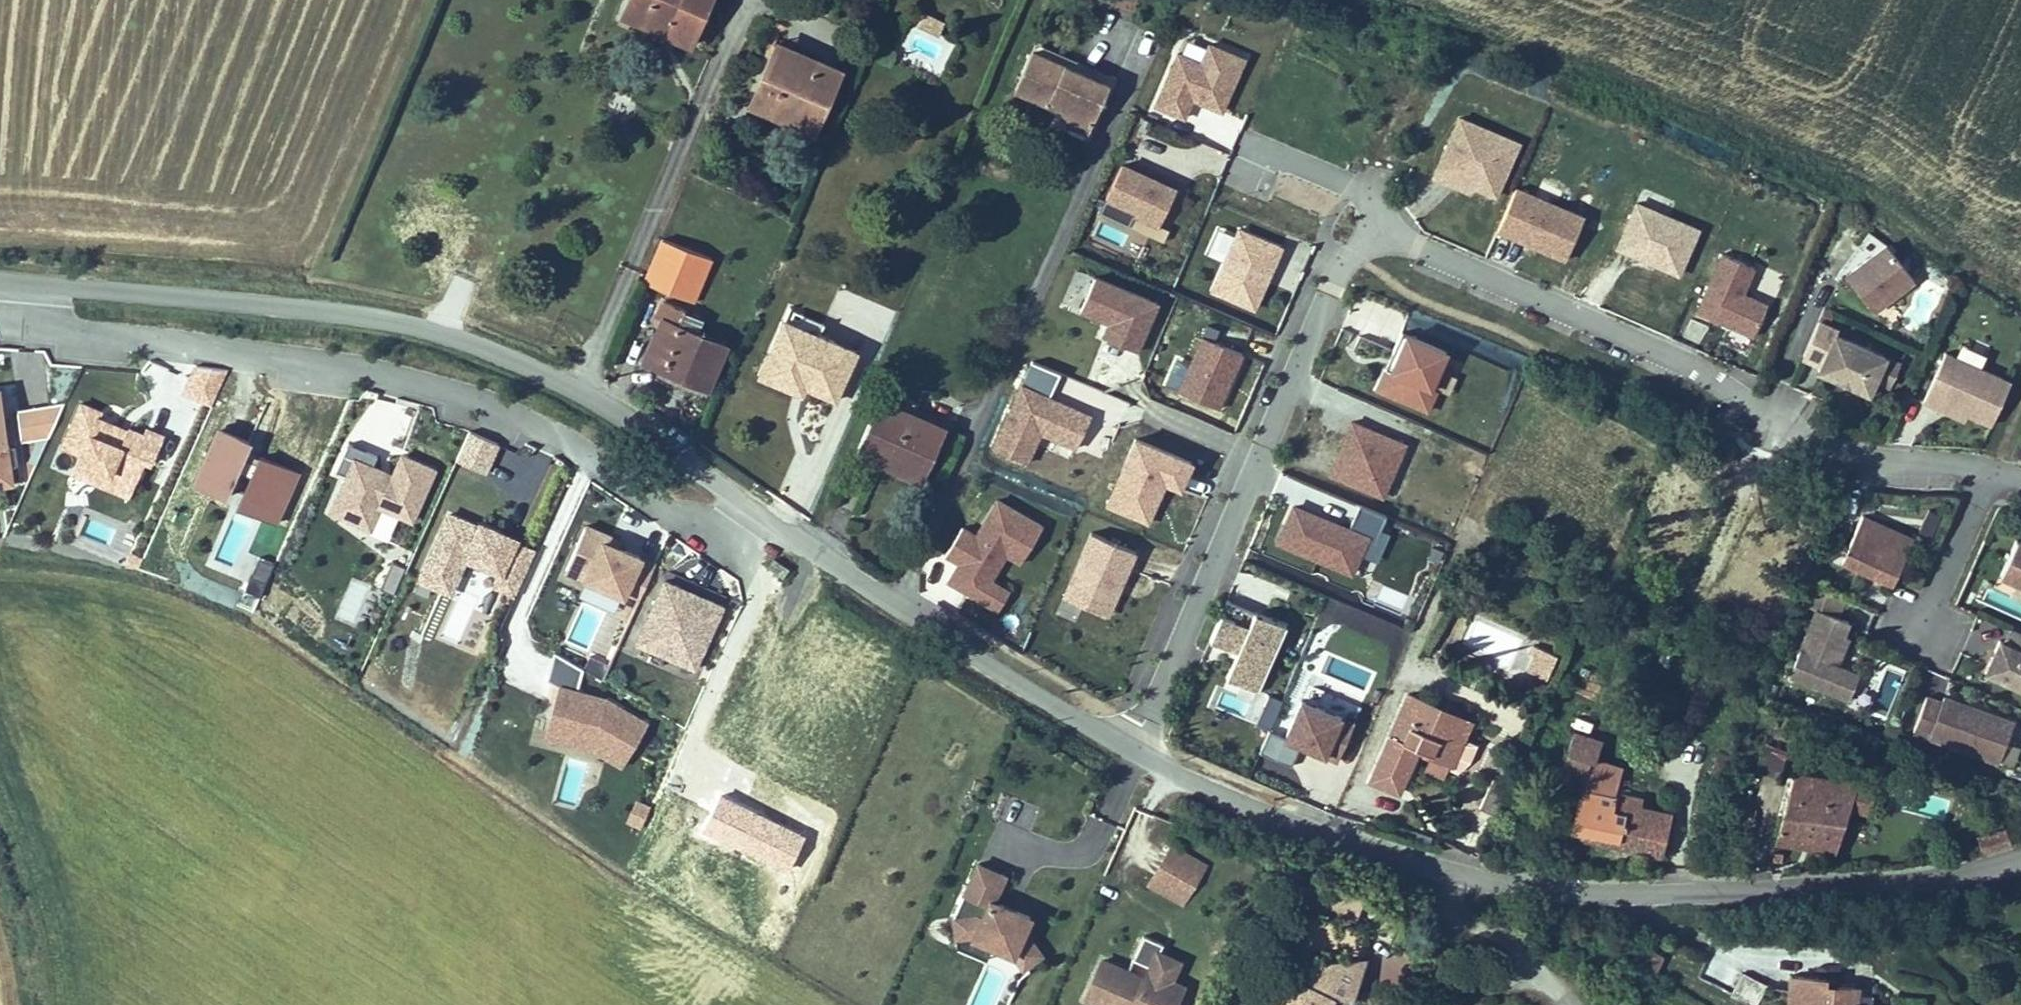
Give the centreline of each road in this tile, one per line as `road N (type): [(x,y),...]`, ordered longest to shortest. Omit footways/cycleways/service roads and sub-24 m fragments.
road 1 (residential): [(2020,479),(1824,447),(1774,426),(1699,374),(1358,220),(1131,750)]
road 2 (unclassified): [(1131,750),(992,670),(571,388),(447,335),(323,311),(0,283)]
road 3 (unclassified): [(2020,853),(1937,877),(1571,893),(1508,886),(1316,833),(1131,750)]

